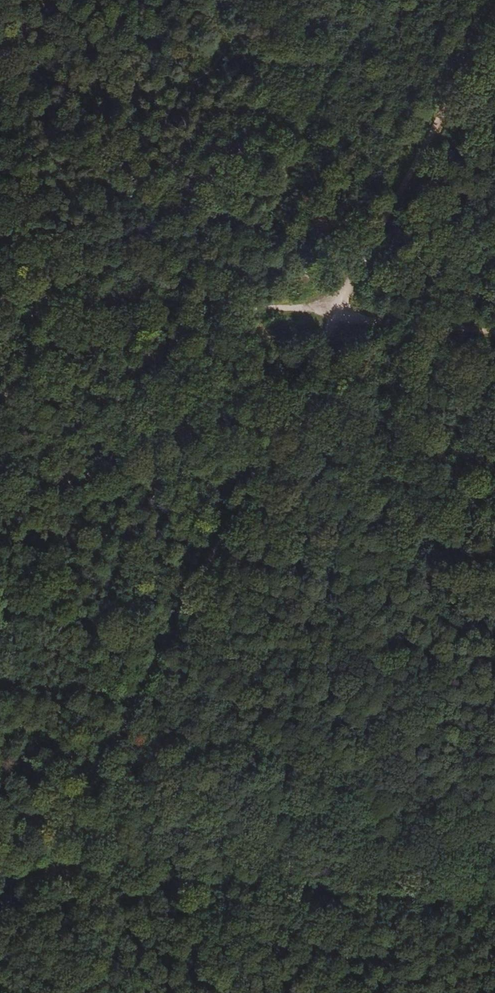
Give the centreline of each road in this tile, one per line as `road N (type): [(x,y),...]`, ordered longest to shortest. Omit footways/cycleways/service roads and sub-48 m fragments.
road 1 (track): [(49,872),(335,316)]
road 2 (track): [(494,901),(49,872)]
road 3 (track): [(335,316),(494,10)]
road 4 (track): [(0,298),(335,316)]
road 5 (track): [(335,316),(494,332)]

